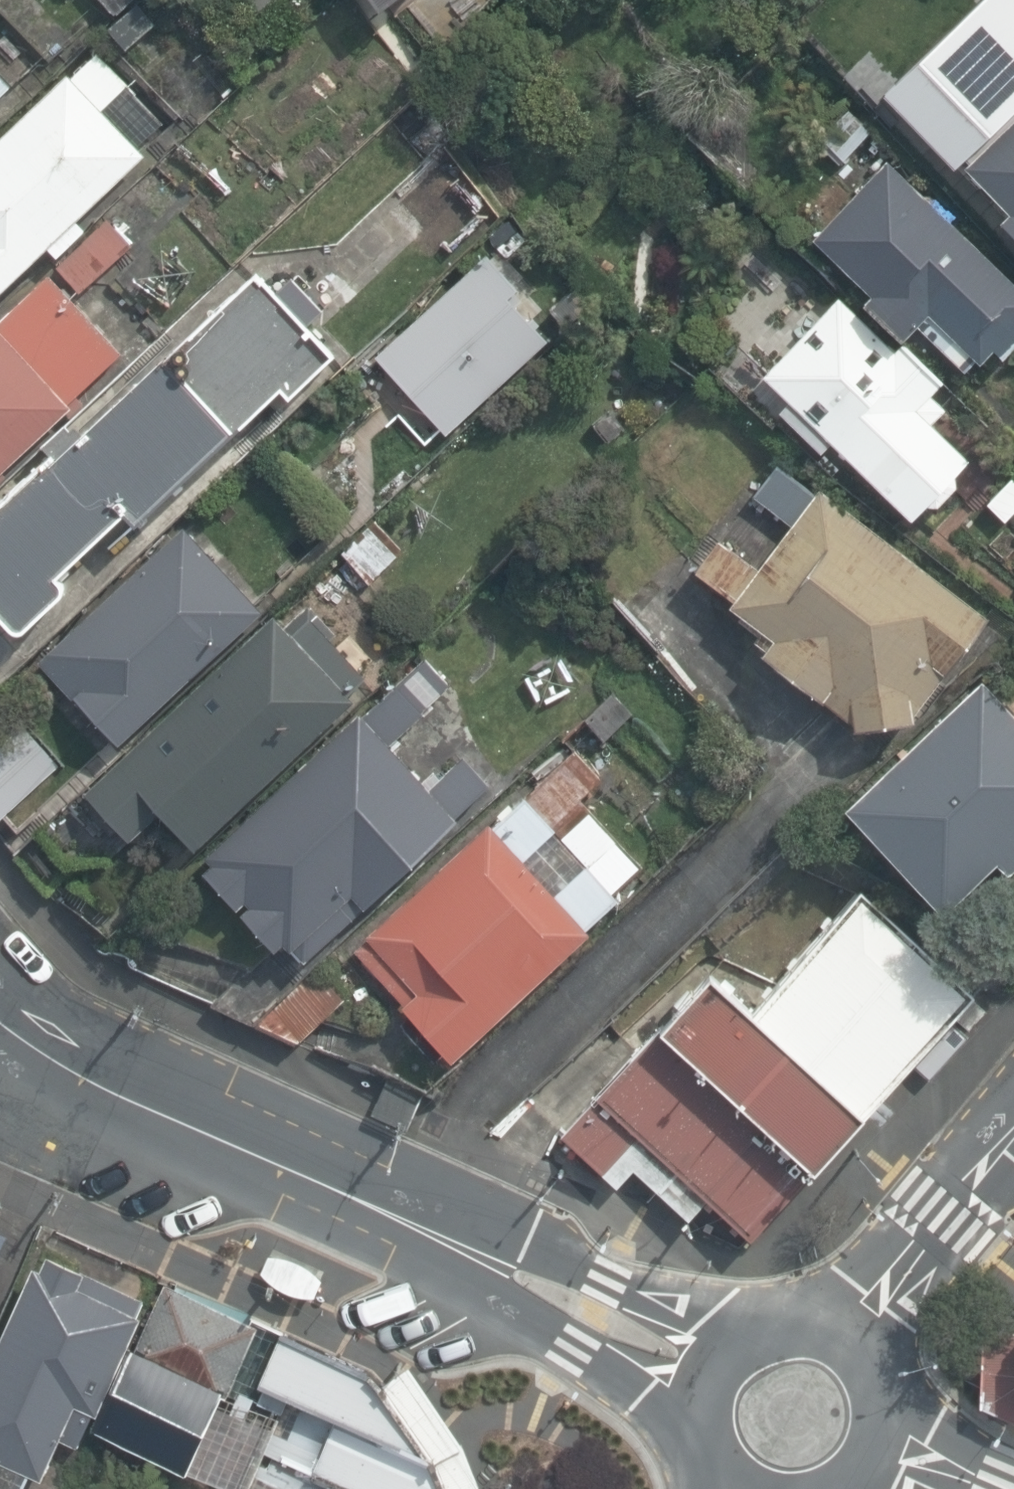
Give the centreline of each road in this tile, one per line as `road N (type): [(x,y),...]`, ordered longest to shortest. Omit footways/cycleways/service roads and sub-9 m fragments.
road 1 (tertiary): [(0,1025),(19,1043),(814,1410)]
road 2 (tertiary): [(1013,1136),(814,1410)]
road 3 (tertiary): [(814,1410),(976,1488)]

